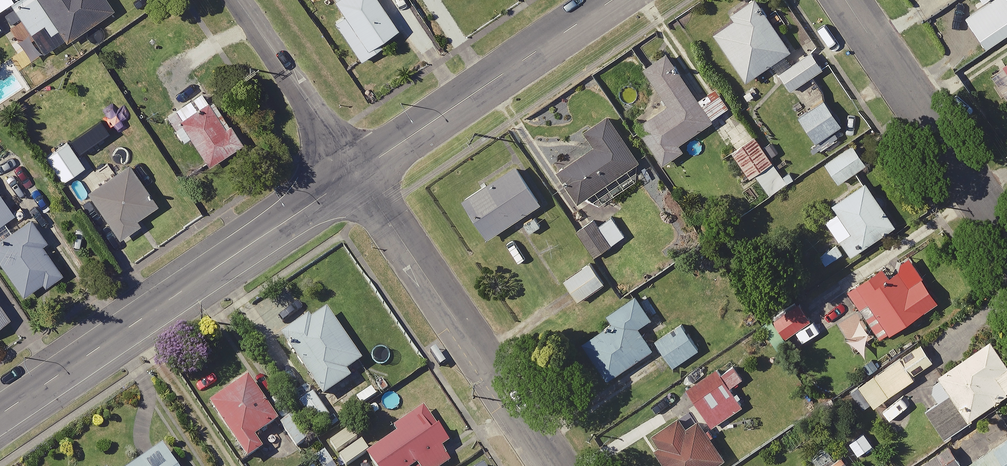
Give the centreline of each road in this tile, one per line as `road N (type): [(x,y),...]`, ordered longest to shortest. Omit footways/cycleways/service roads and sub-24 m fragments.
road 1 (tertiary): [(356,174),(0,415)]
road 2 (residential): [(356,174),(554,465)]
road 3 (residential): [(613,0),(356,174)]
road 4 (residential): [(1006,250),(843,0)]
road 5 (residential): [(238,0),(356,174)]

